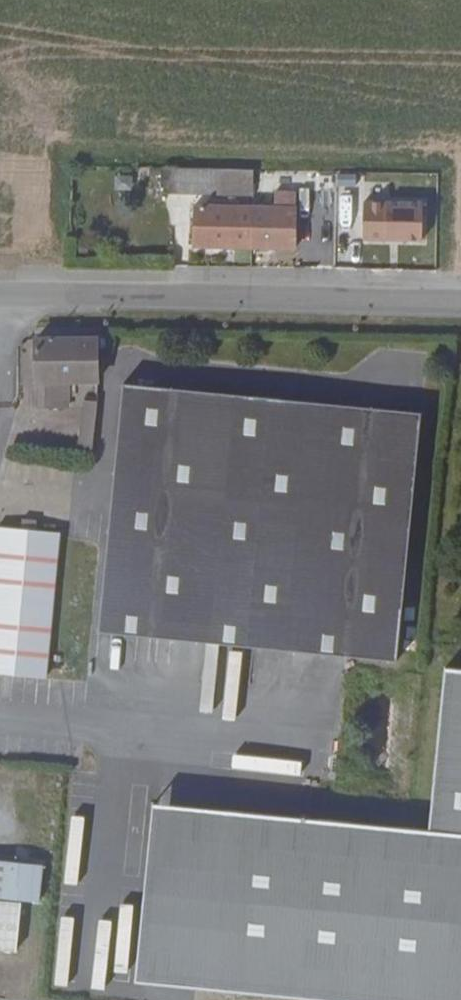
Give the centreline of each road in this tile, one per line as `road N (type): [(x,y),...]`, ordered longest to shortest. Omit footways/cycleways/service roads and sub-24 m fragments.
road 1 (tertiary): [(460,304),(233,294),(0,299)]

